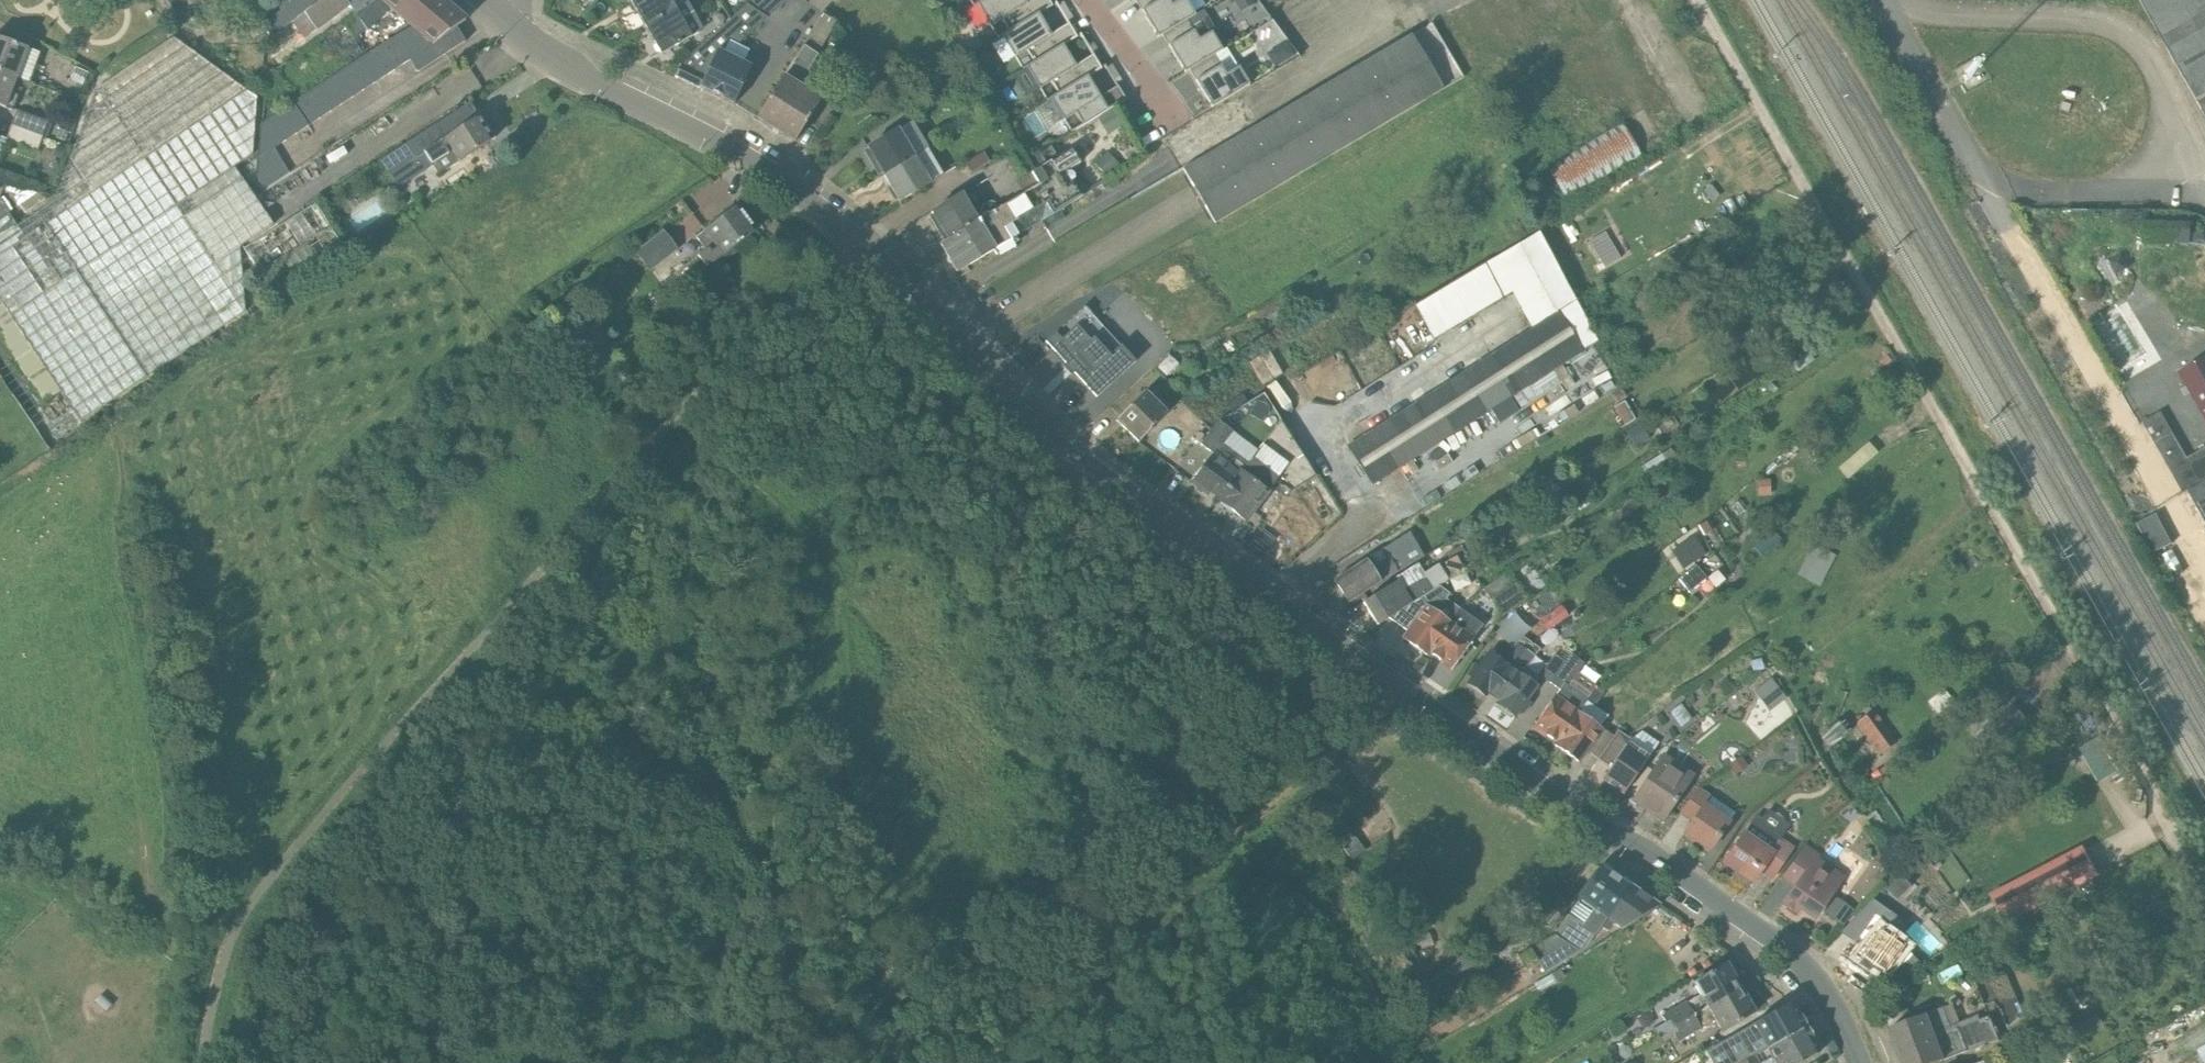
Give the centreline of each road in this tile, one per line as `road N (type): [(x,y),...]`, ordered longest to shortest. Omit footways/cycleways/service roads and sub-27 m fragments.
road 1 (tertiary): [(1862,1062),(1833,1003),(1796,957),(1103,474),(848,226),(740,150),(526,38),(483,0)]
road 2 (track): [(2204,889),(1700,0)]
road 3 (unclassified): [(1889,2),(1983,168),(2012,192),(2200,180)]
road 4 (unclassified): [(2200,180),(2146,54),(2124,29),(1889,2)]
road 5 (residential): [(1087,0),(1176,116)]

